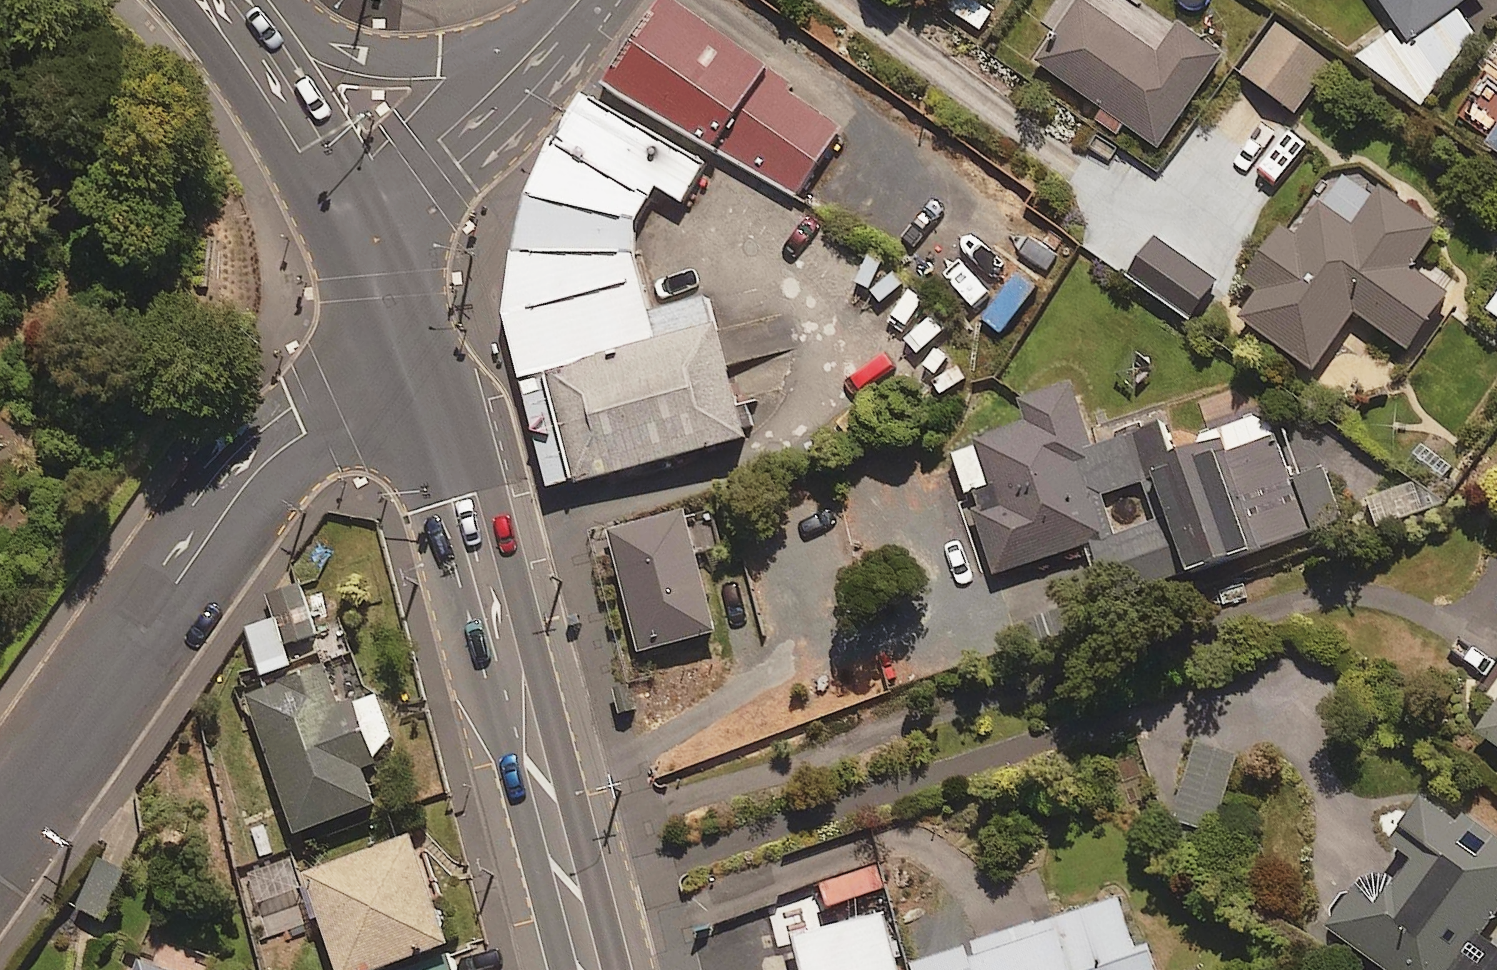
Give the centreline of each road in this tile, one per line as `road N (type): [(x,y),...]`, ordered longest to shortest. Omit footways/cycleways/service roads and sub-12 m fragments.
road 1 (secondary): [(595,969),(476,489),(380,285)]
road 2 (residential): [(380,285),(328,420),(252,476),(0,834)]
road 3 (tertiary): [(215,22),(409,59),(551,29)]
road 4 (tertiary): [(380,285),(420,160),(551,29)]
road 5 (secondary): [(380,285),(215,22)]

